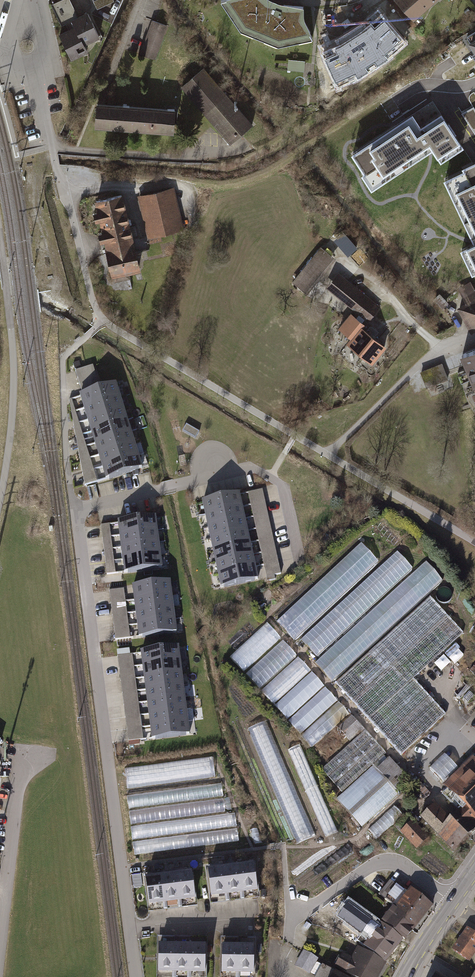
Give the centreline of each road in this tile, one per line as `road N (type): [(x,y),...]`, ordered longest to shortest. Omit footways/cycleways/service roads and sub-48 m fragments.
road 1 (residential): [(135,976),(74,510),(248,468),(282,485),(300,564)]
road 2 (track): [(121,868),(349,841),(403,795),(426,803),(434,796)]
road 3 (track): [(0,243),(14,365),(0,500)]
road 4 (residential): [(0,946),(25,756)]
road 5 (residential): [(474,336),(438,348),(328,455)]
road 6 (residential): [(326,146),(420,86),(474,83)]
road 7 (primary): [(407,976),(474,872)]

